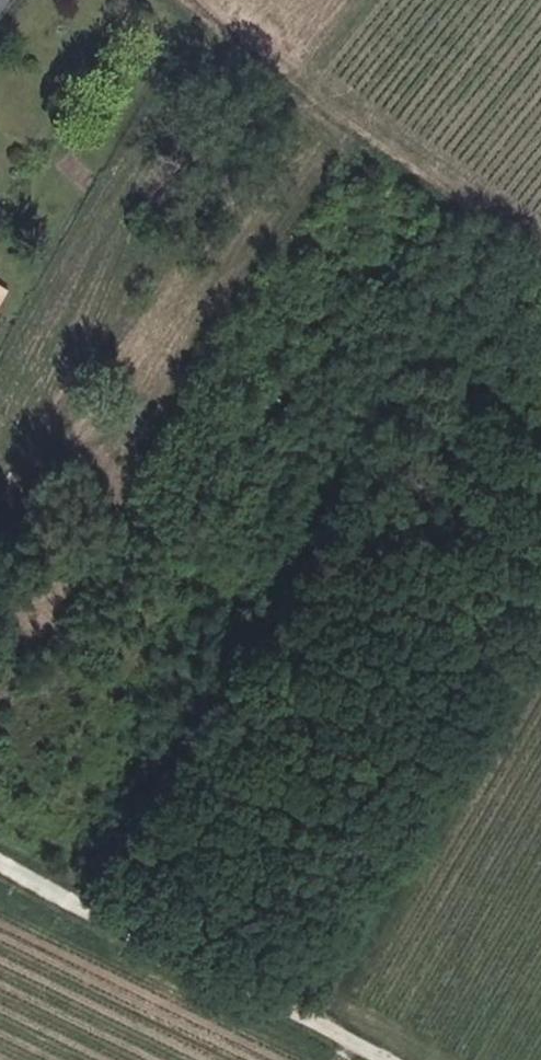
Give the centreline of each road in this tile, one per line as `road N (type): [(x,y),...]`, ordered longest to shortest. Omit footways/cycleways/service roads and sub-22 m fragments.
road 1 (unclassified): [(0,862),(381,1059)]

